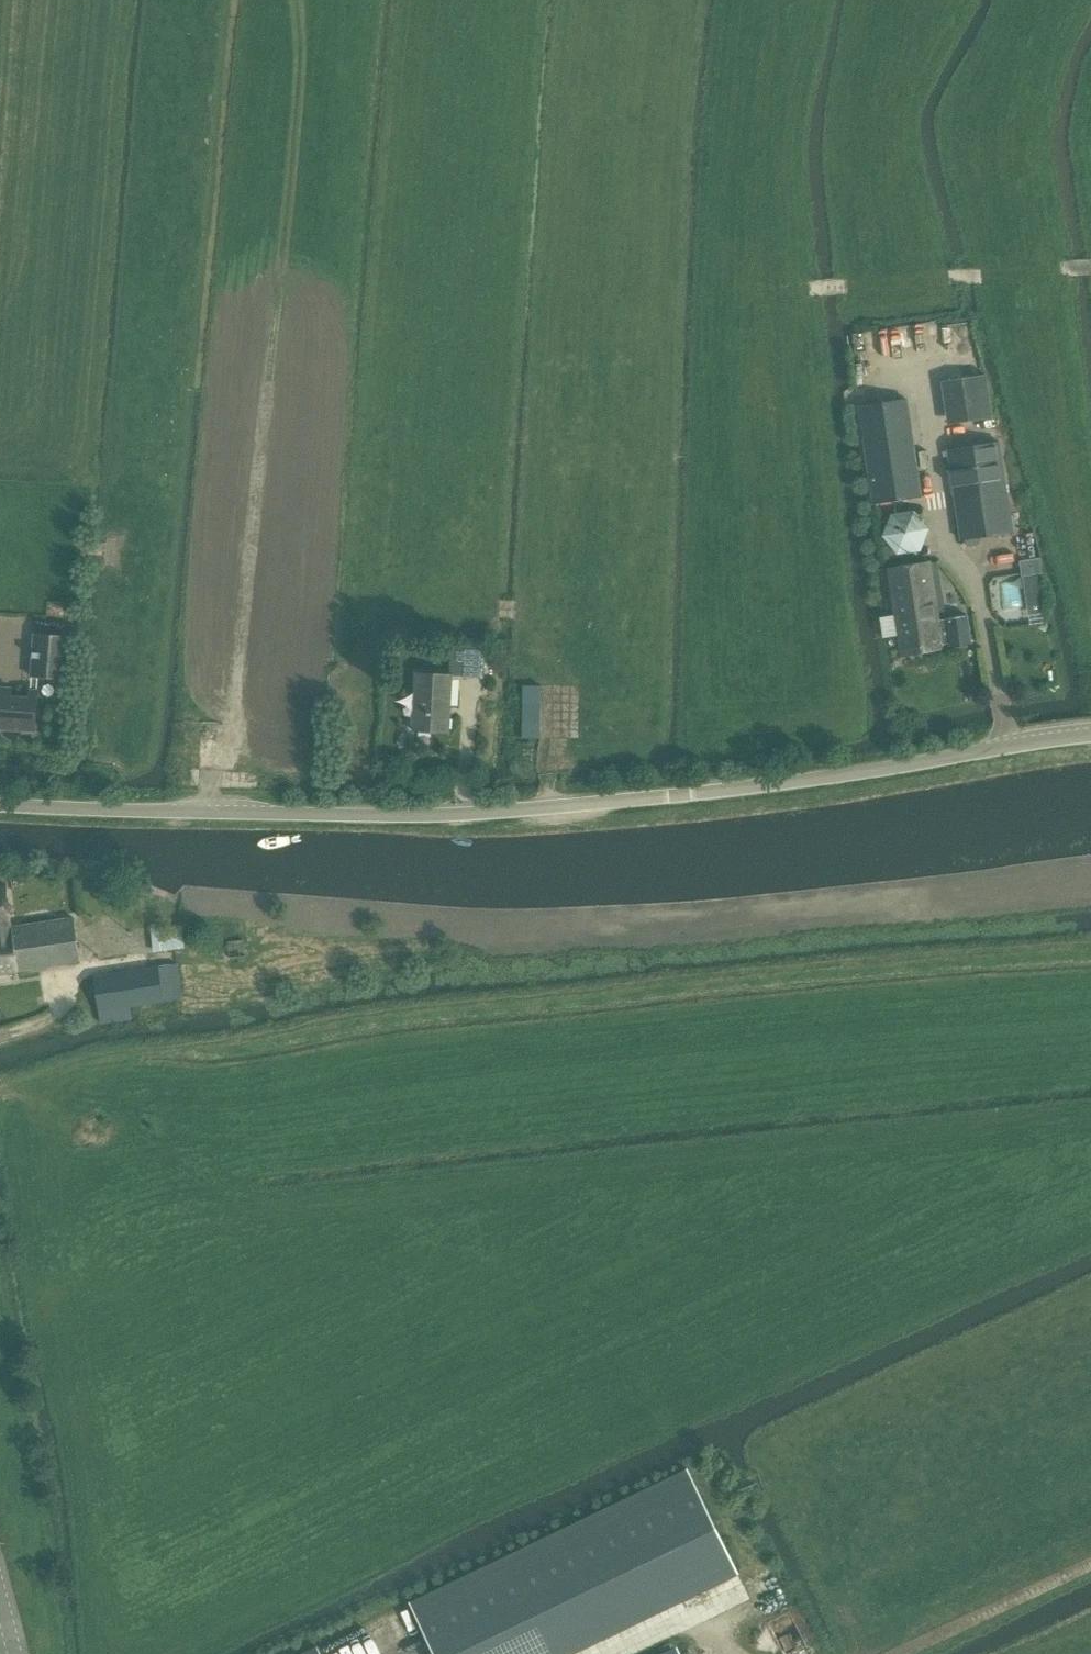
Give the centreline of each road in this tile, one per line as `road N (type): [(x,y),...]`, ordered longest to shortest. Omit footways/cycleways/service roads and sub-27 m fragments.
road 1 (unclassified): [(0,806),(447,815),(765,785),(1090,736)]
road 2 (track): [(900,1653),(1090,1565)]
road 3 (track): [(614,1653),(687,1619),(746,1653)]

